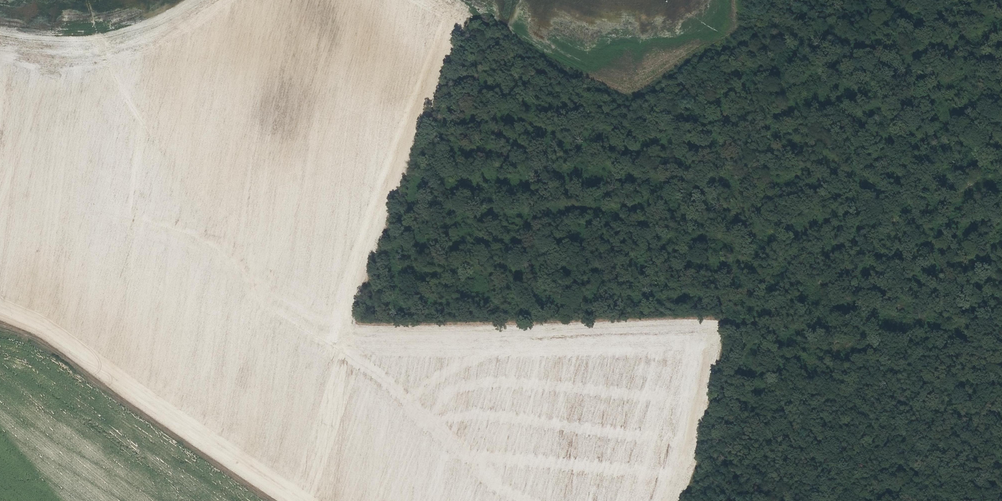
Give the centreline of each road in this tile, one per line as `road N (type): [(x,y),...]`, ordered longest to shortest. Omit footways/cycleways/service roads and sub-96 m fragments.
road 1 (track): [(0,328),(43,345),(267,500)]

